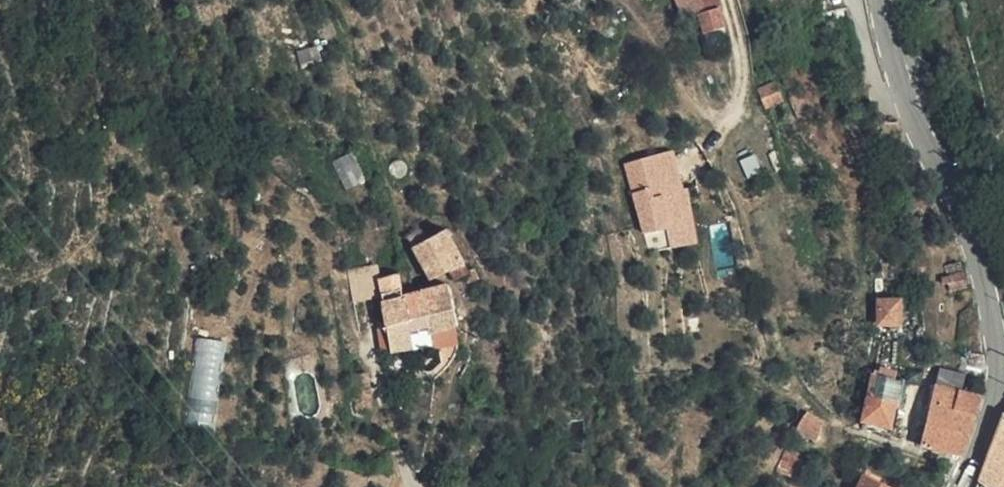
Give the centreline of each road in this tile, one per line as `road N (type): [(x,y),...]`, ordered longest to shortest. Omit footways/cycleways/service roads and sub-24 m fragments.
road 1 (tertiary): [(963,486),(994,413),(996,337),(905,100)]
road 2 (residential): [(905,100),(878,93),(850,0)]
road 3 (track): [(724,0),(741,64),(739,92),(722,113)]

